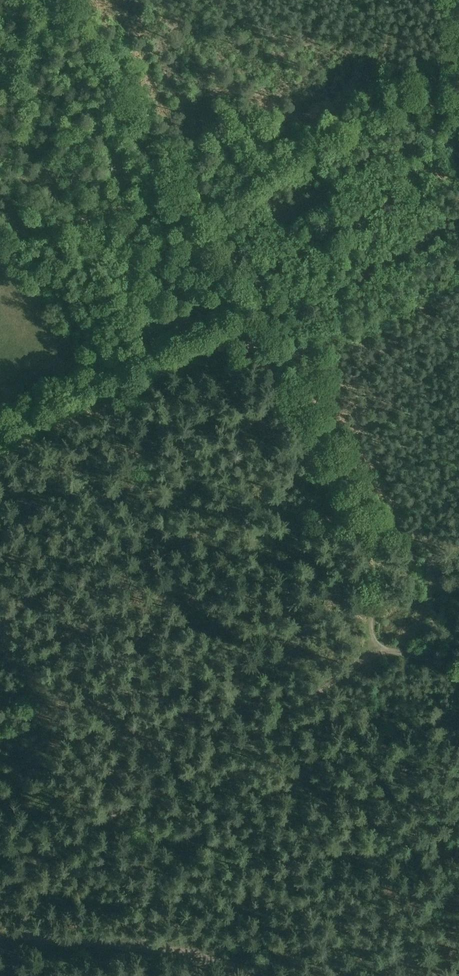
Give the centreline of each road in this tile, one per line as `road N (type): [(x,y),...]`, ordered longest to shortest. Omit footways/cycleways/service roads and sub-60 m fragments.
road 1 (track): [(0,887),(375,652)]
road 2 (track): [(57,0),(248,318)]
road 3 (track): [(248,318),(373,532),(375,652)]
road 4 (track): [(458,132),(422,109),(394,104),(185,215)]
road 5 (track): [(0,443),(248,318)]
road 6 (track): [(0,936),(161,946),(250,975)]

